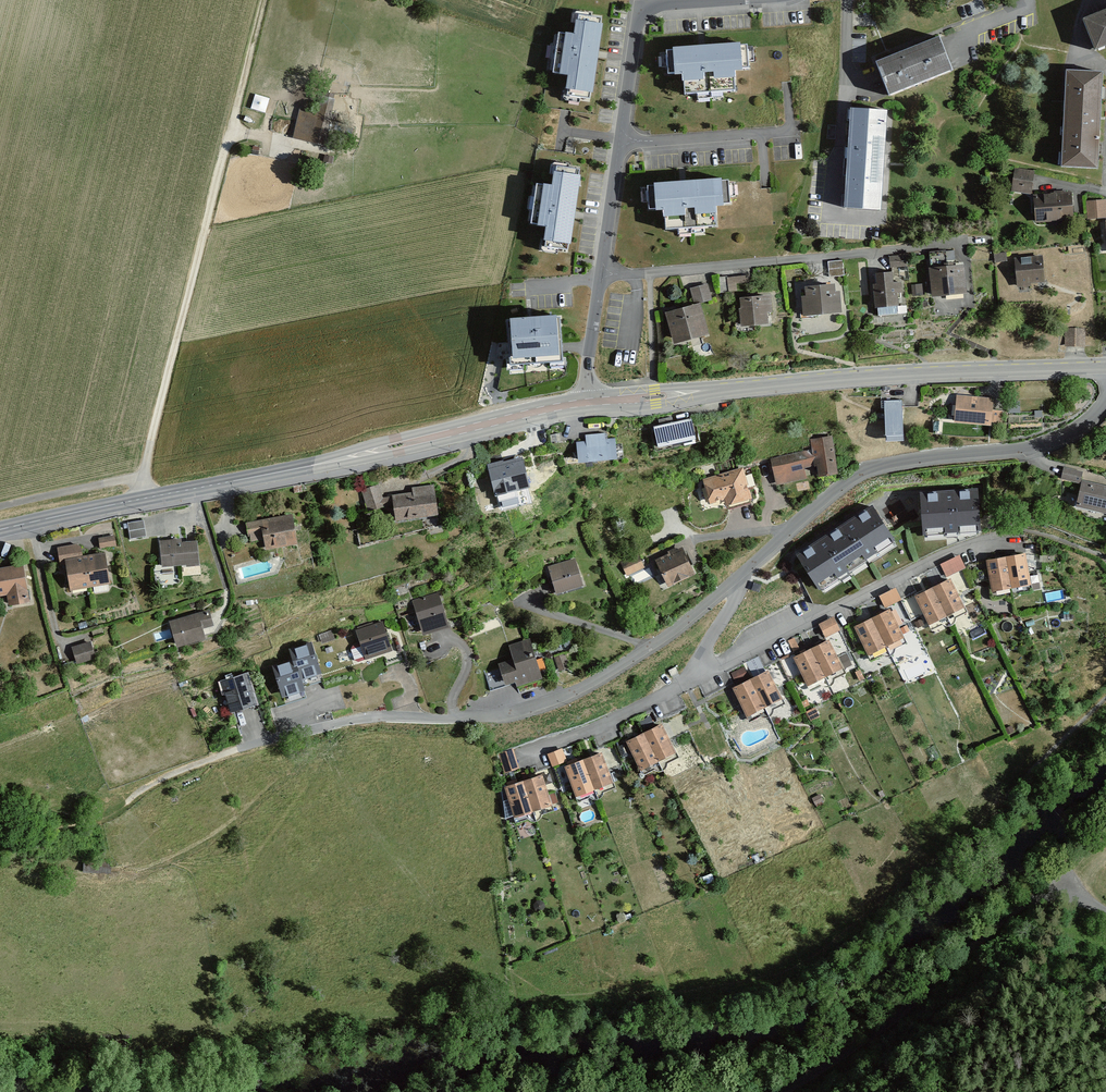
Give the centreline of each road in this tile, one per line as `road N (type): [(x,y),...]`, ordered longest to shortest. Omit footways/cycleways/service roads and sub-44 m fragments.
road 1 (residential): [(1105,399),(1088,420),(1049,441),(858,472),(679,625),(565,695),(483,717),(347,721),(239,749)]
road 2 (secondary): [(585,402),(0,531)]
road 3 (secondary): [(1105,366),(898,373),(585,402)]
road 4 (residential): [(585,402),(639,17),(655,5),(714,0)]
road 5 (residential): [(1105,913),(1075,896),(1036,900),(884,1026),(783,1091)]
road 6 (track): [(142,498),(231,130)]
road 7 (track): [(0,505),(142,476)]
road 8 (track): [(231,130),(264,0)]
road 9 (track): [(127,805),(150,784),(239,749)]

